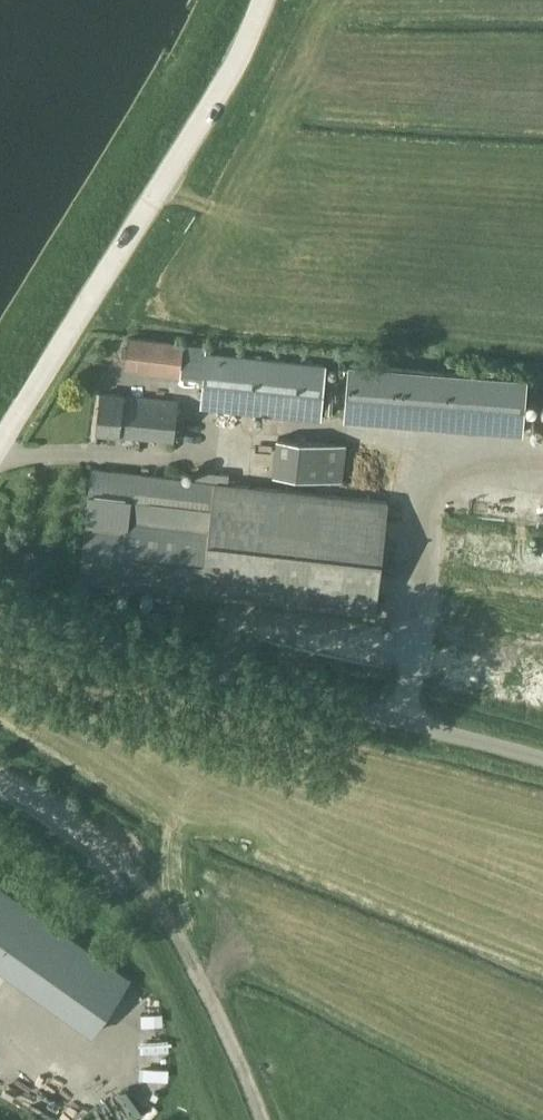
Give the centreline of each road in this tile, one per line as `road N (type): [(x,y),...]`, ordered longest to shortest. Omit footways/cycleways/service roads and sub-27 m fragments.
road 1 (unclassified): [(542,758),(0,613)]
road 2 (unclassified): [(0,446),(230,76),(263,0)]
road 3 (track): [(0,776),(84,830),(144,887),(201,984),(261,1119)]

